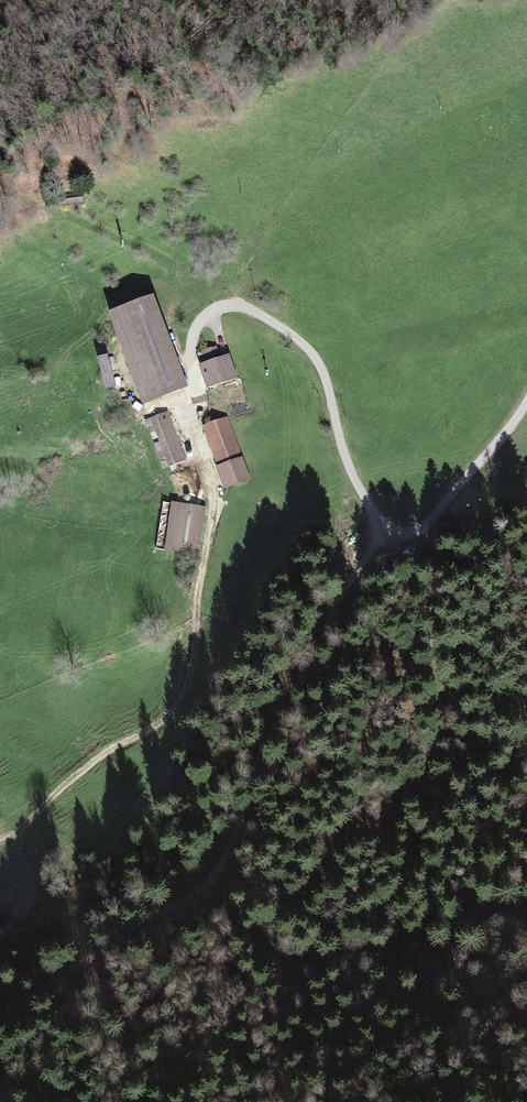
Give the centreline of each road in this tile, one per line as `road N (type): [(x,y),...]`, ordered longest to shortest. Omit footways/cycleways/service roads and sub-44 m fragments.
road 1 (track): [(0,842),(85,769),(158,725),(186,691),(213,504),(191,381),(194,335),(206,314),(245,307),(312,353),(353,477),(395,531),(419,529),(433,517),(526,403)]
road 2 (track): [(0,1011),(209,871),(233,840),(325,628),(383,525)]

